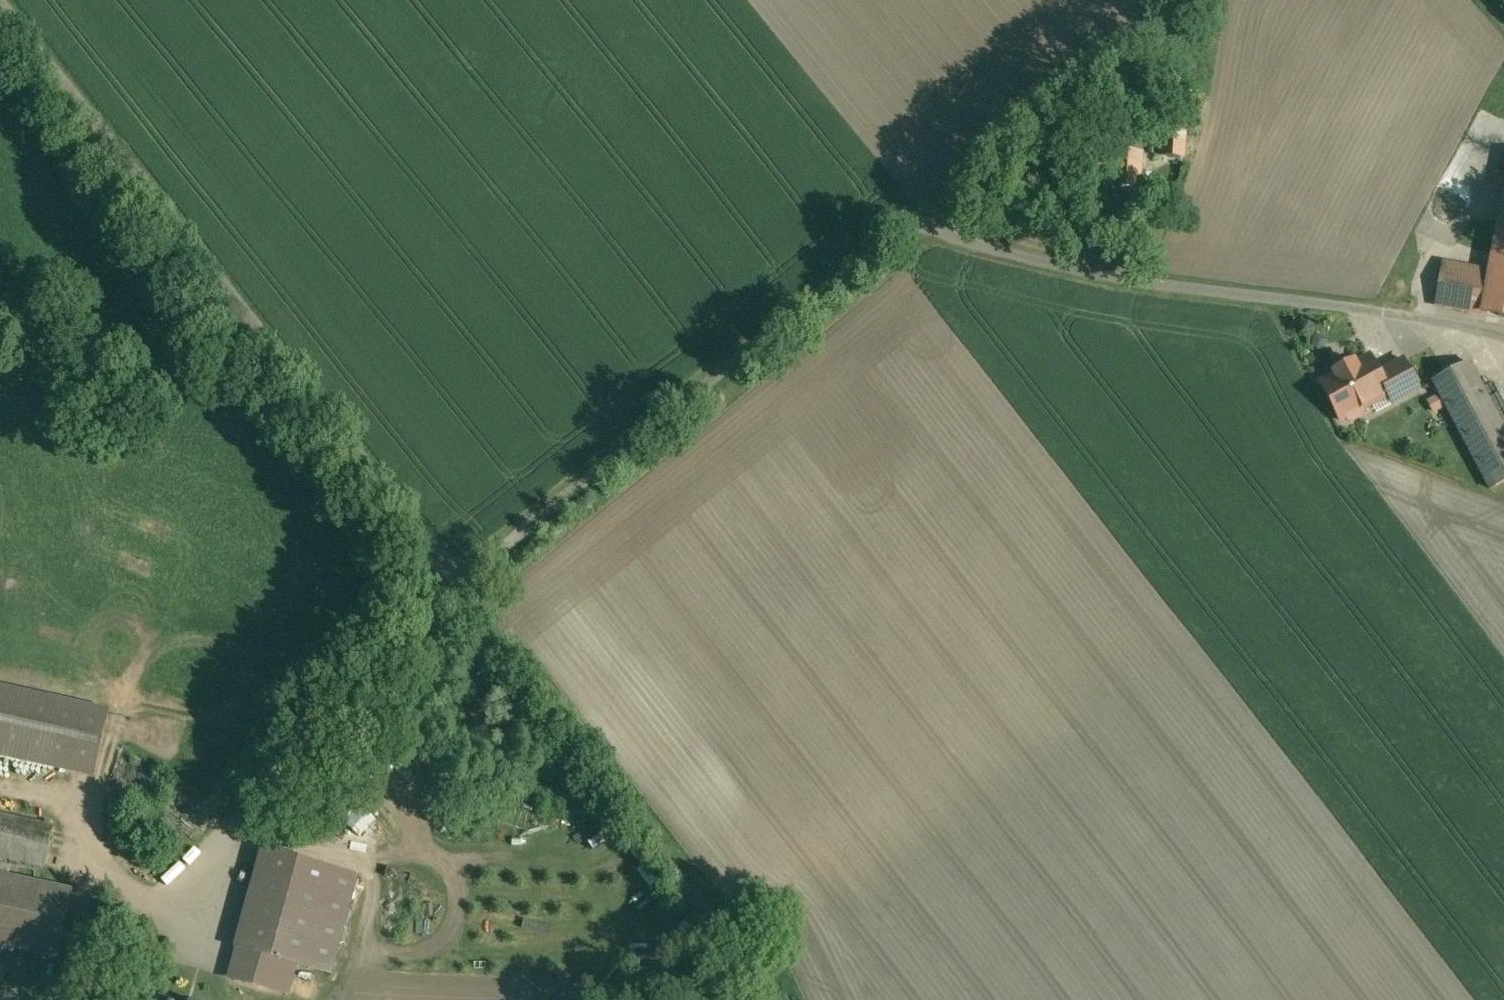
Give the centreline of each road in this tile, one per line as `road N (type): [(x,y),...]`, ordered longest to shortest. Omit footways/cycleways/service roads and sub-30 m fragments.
road 1 (unclassified): [(7,0),(492,563),(1193,0)]

